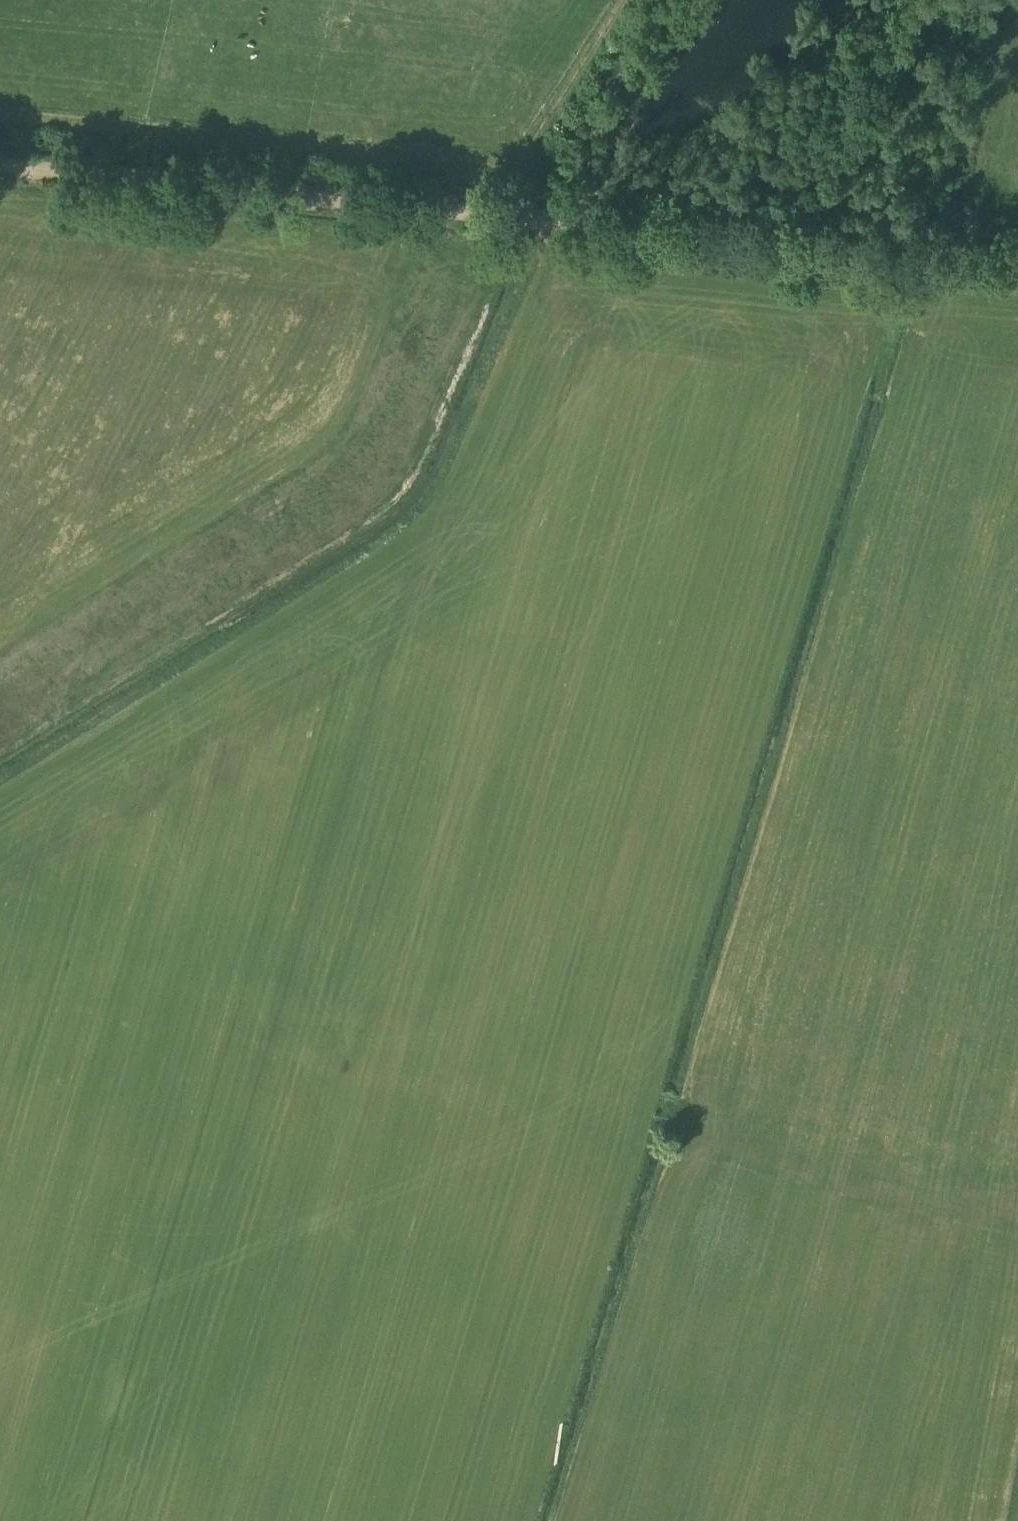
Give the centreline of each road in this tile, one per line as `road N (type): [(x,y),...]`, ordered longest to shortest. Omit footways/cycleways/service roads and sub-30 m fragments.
road 1 (track): [(1017,271),(0,174)]

